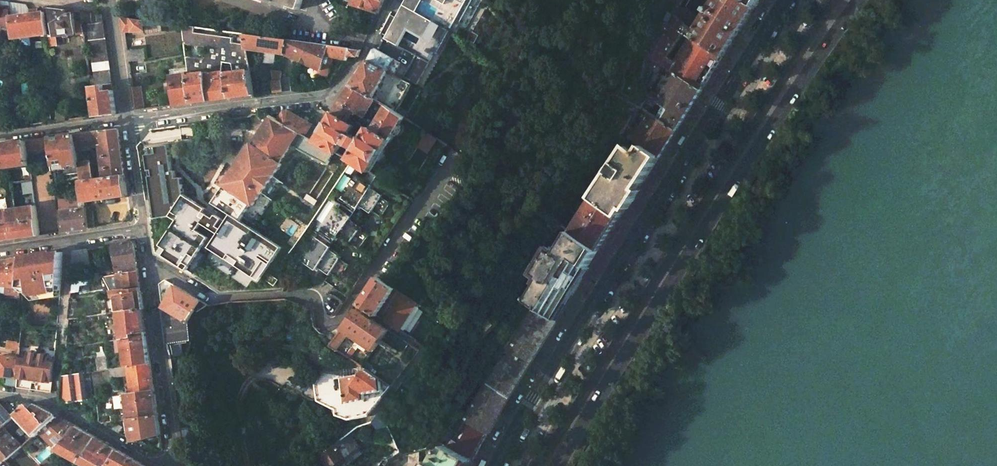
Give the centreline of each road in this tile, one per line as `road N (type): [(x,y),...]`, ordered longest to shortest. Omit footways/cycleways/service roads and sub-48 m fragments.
road 1 (primary): [(558,465),(860,0)]
road 2 (residential): [(448,158),(332,326),(311,296),(212,299),(145,261)]
road 3 (residential): [(517,465),(716,142),(701,133)]
road 4 (primary): [(701,133),(495,465)]
road 5 (residential): [(126,120),(332,92),(364,55),(390,0)]
road 6 (residential): [(172,465),(145,261)]
road 7 (residential): [(0,394),(44,399),(150,463),(172,465)]
road 8 (residential): [(141,231),(0,251)]
road 9 (residential): [(729,89),(744,98),(807,0)]
road 10 (residential): [(0,136),(126,120)]
road 11 (residential): [(109,0),(126,120)]

